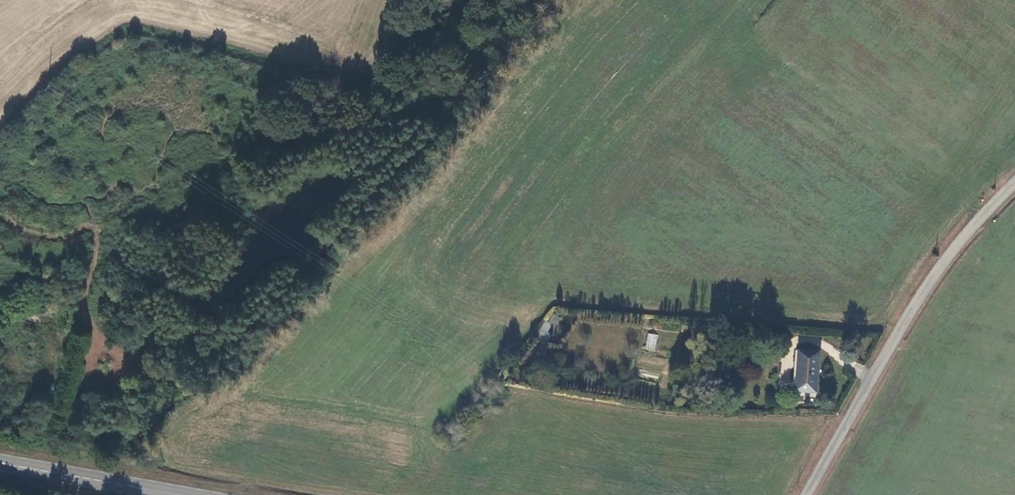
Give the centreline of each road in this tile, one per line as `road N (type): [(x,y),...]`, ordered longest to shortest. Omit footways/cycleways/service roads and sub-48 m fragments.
road 1 (unclassified): [(1002,494),(905,381),(895,349),(948,264),(1014,186)]
road 2 (primary): [(177,494),(0,464)]

